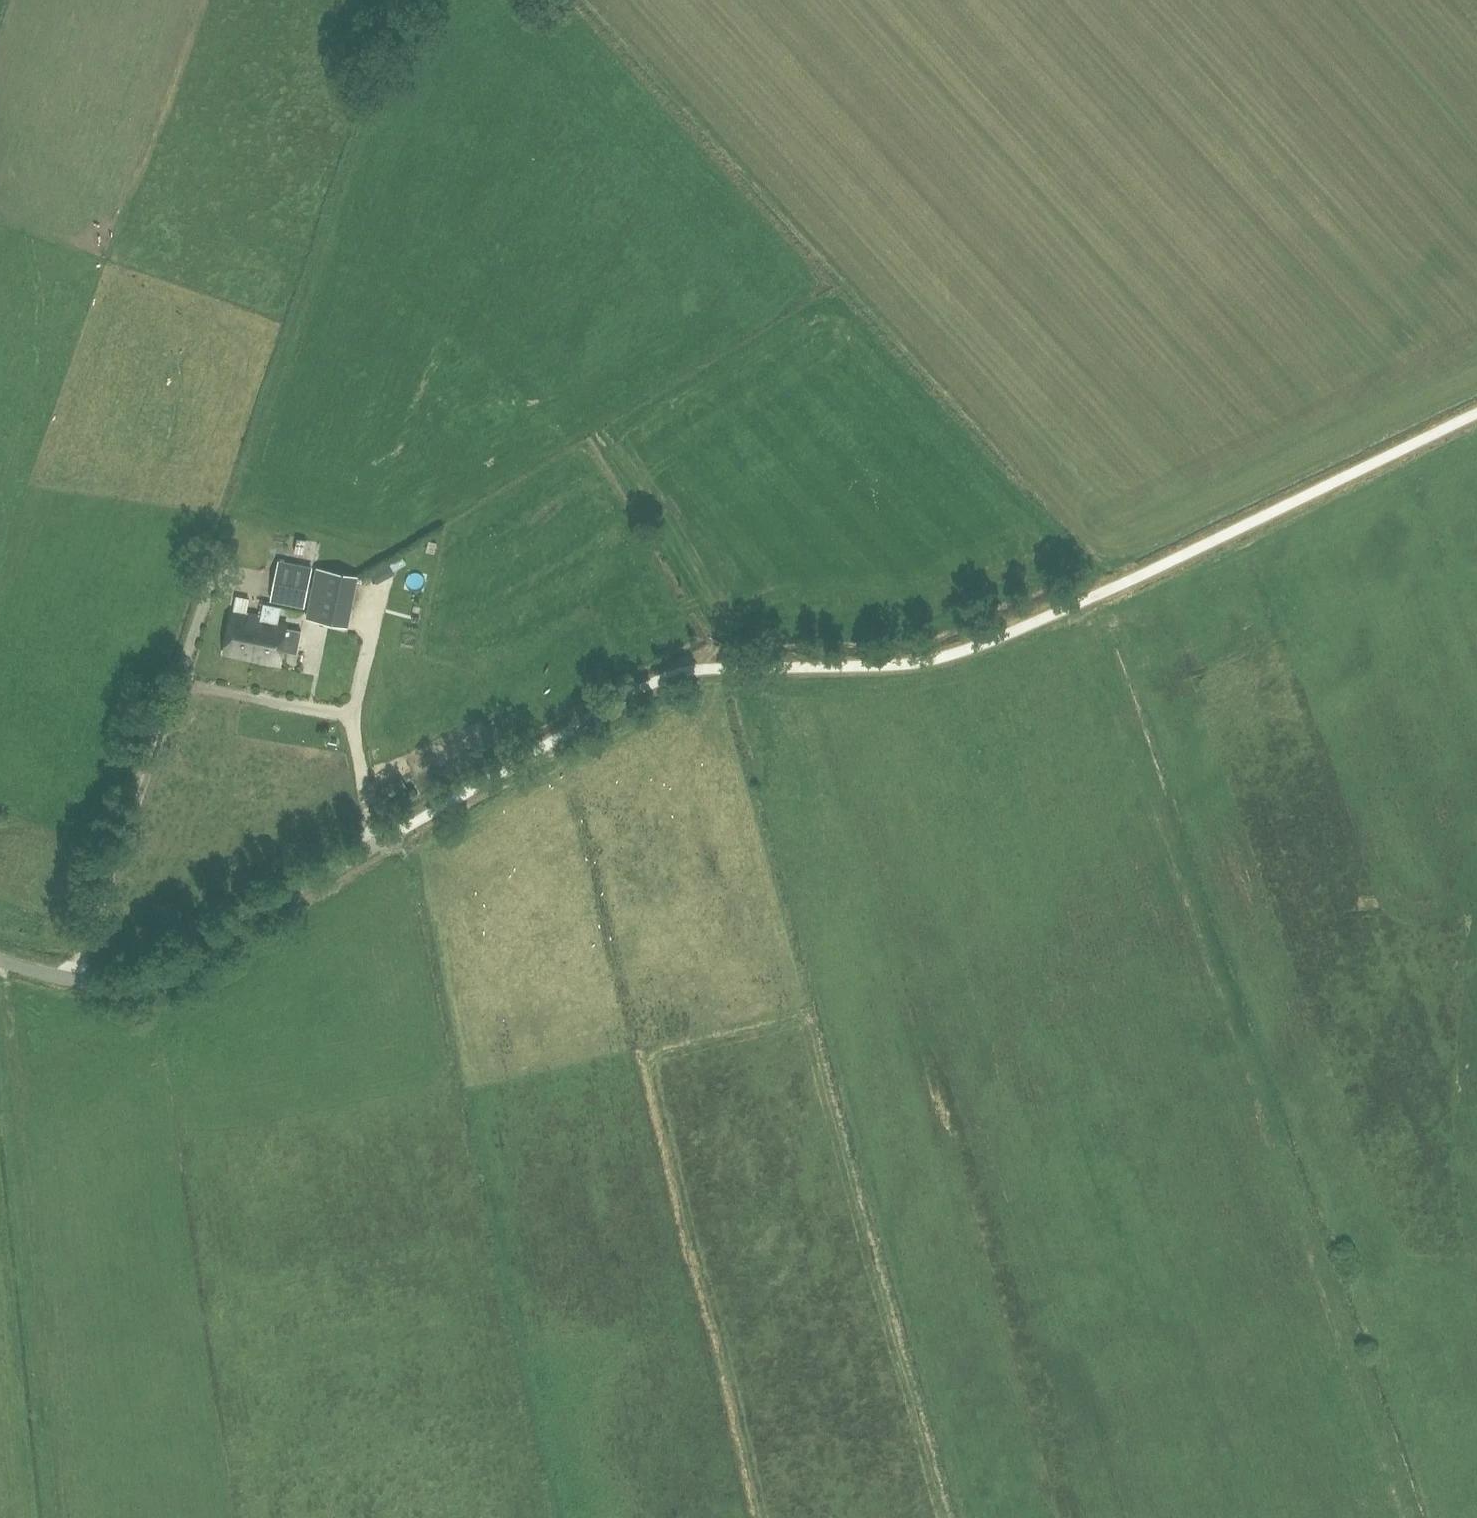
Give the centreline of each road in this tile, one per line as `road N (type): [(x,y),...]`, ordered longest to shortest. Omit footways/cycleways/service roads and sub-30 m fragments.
road 1 (unclassified): [(58,975),(79,964),(92,939),(181,688),(286,703)]

